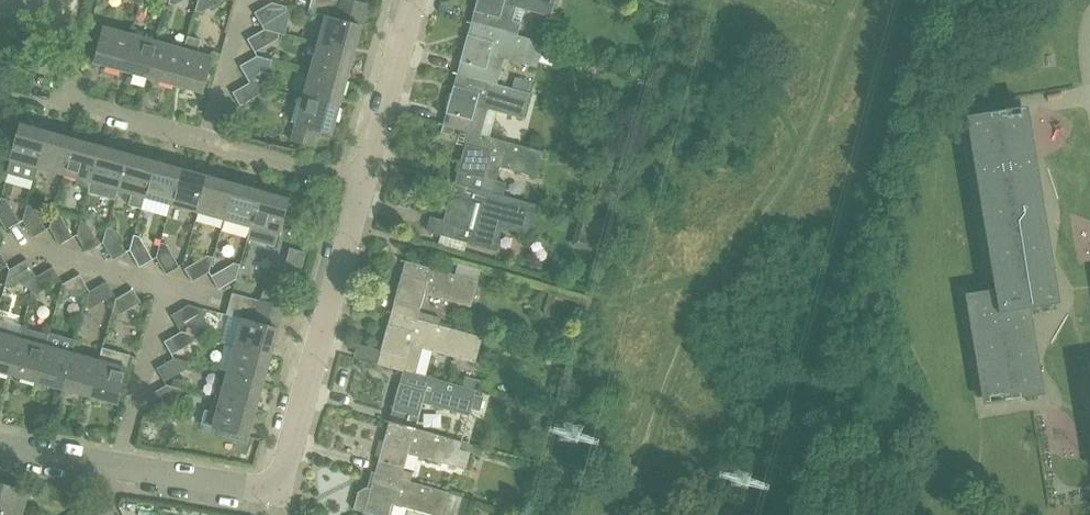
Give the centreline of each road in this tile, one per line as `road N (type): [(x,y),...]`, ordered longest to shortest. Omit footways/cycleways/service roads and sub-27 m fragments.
road 1 (residential): [(362,184),(32,96)]
road 2 (residential): [(362,184),(279,486)]
road 3 (residential): [(279,486),(252,489),(0,447)]
road 4 (residential): [(414,0),(362,184)]

